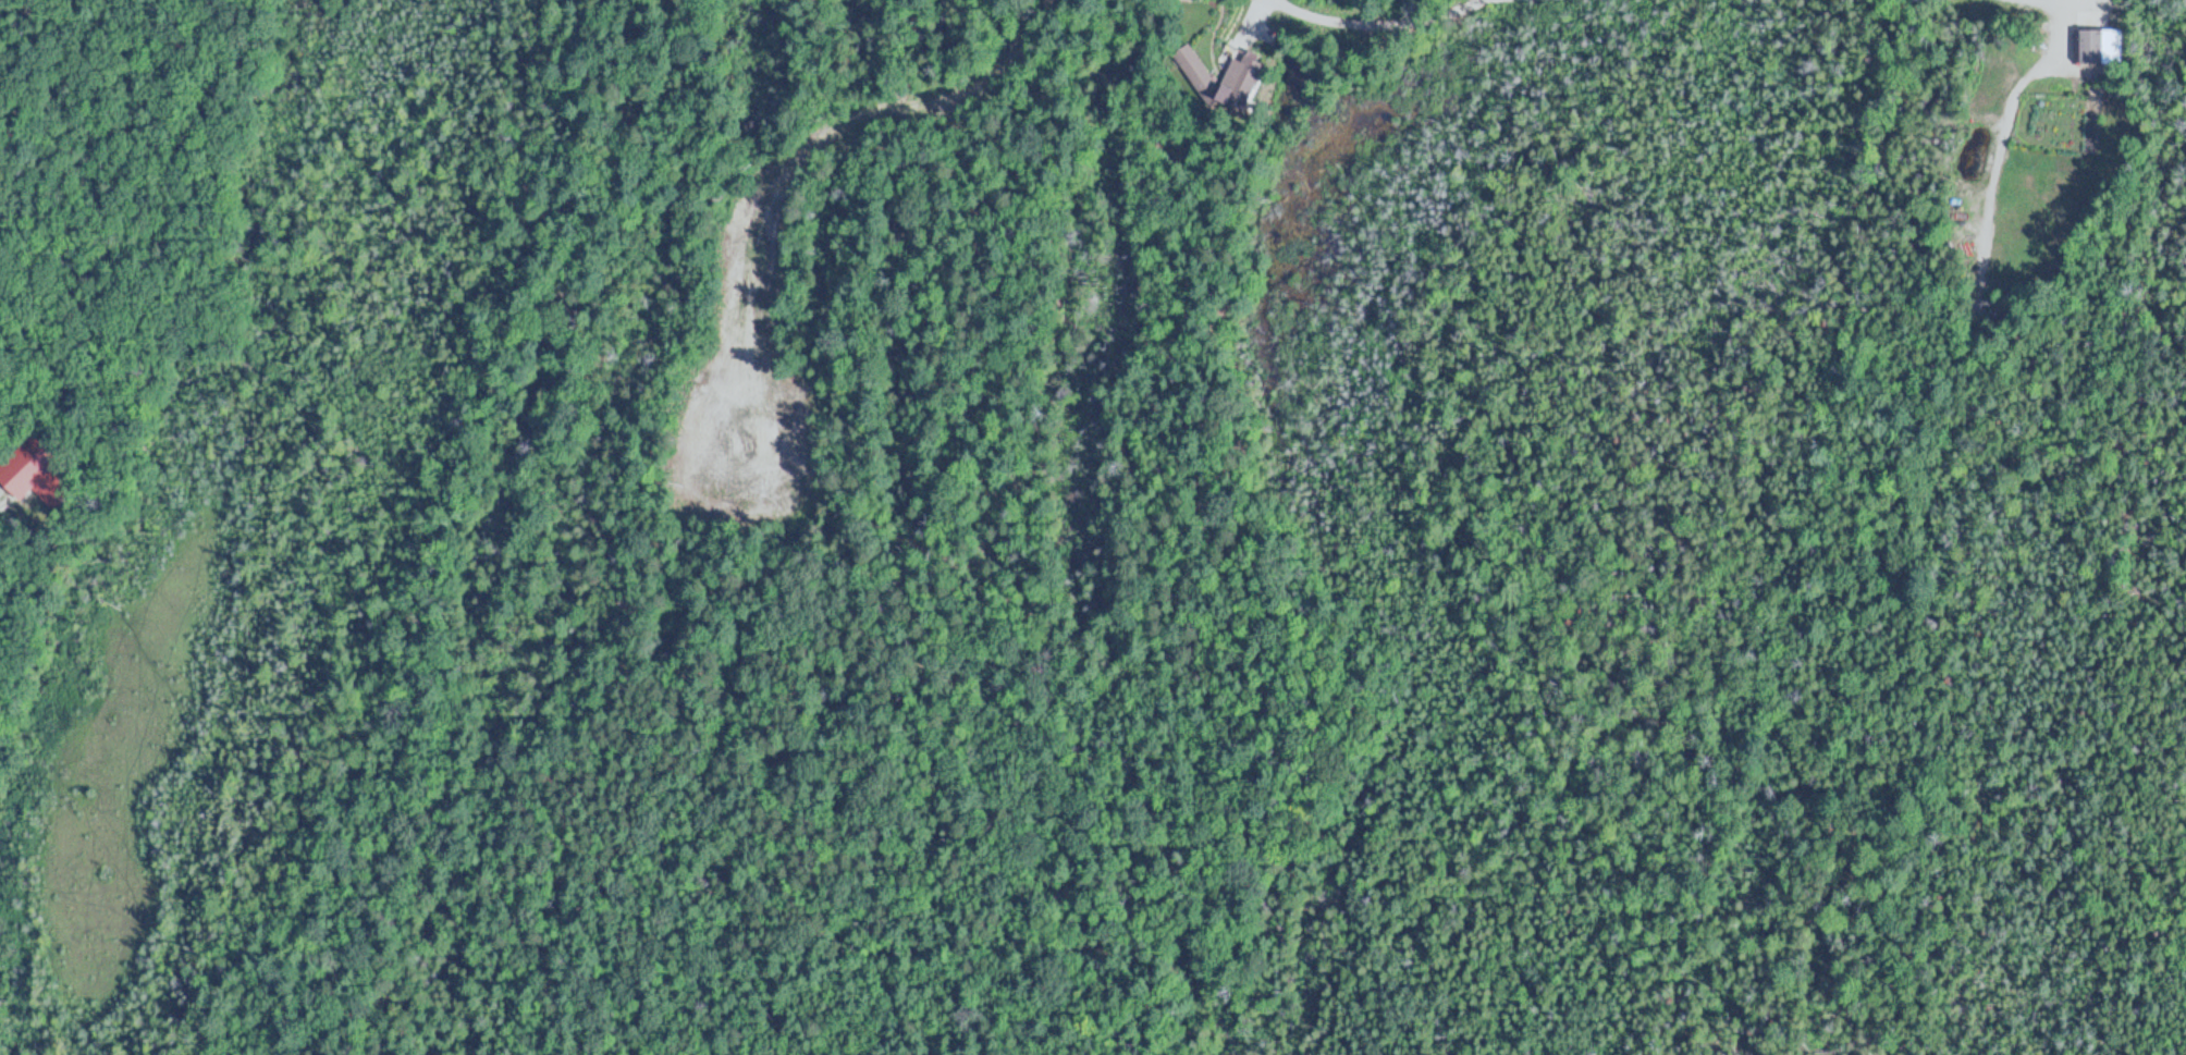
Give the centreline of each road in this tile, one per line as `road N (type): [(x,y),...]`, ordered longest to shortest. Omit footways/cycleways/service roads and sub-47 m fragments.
road 1 (residential): [(1268,0),(1312,16),(1375,24),(1477,0)]

